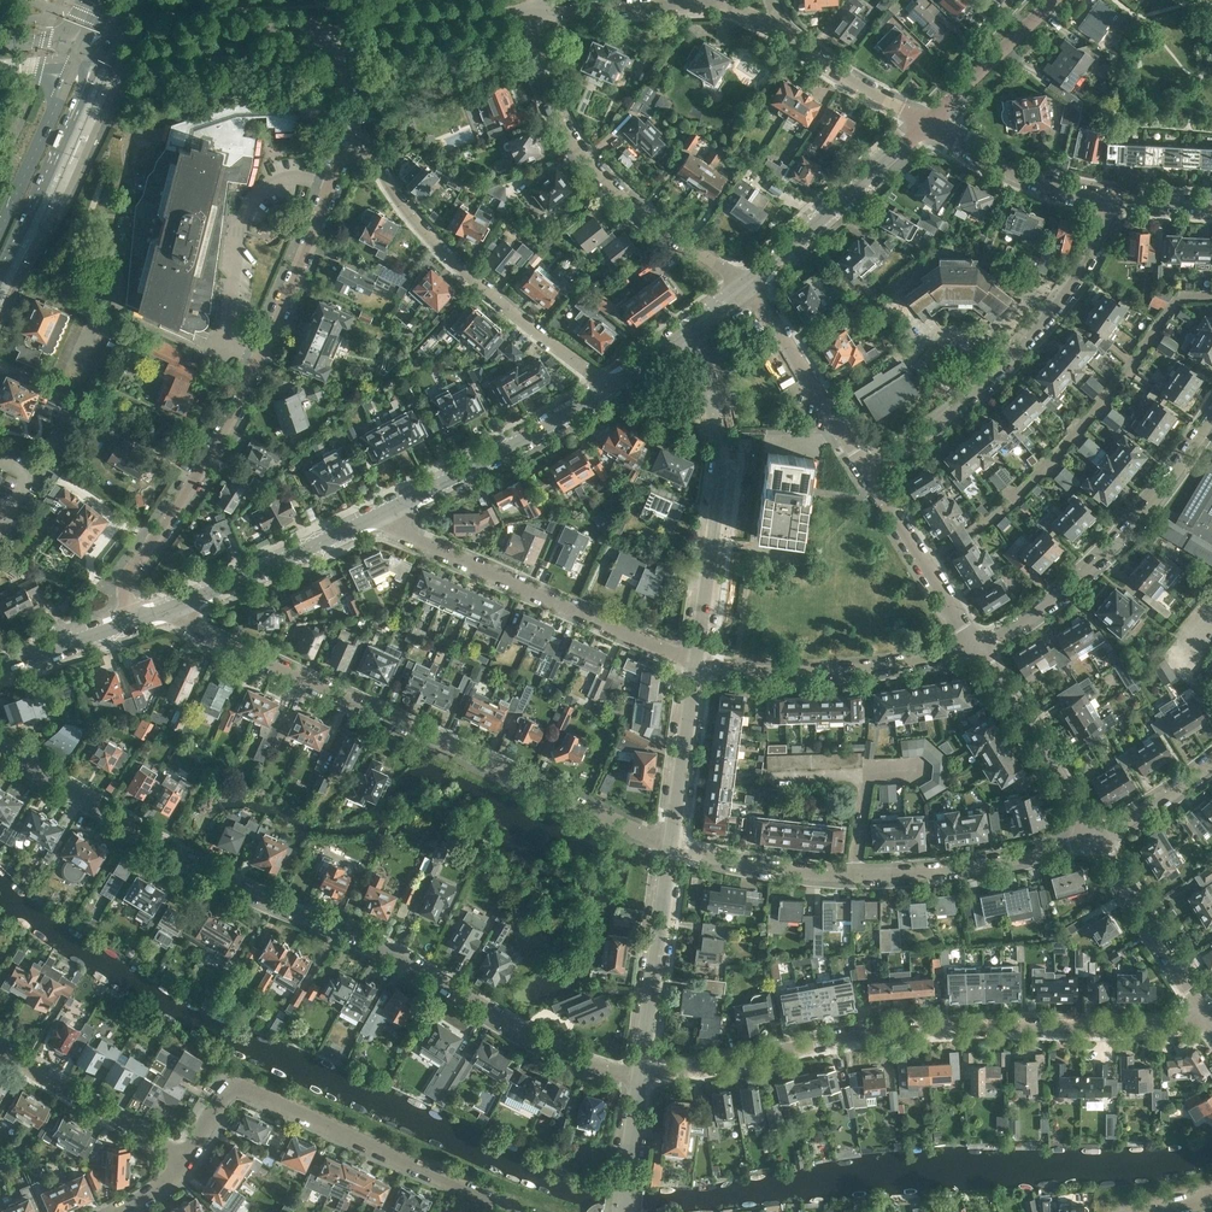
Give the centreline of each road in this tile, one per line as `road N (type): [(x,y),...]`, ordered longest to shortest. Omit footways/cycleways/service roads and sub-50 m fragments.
road 1 (residential): [(642,1074),(549,1041),(379,940),(240,891),(0,745)]
road 2 (unclassified): [(642,1074),(943,1026),(1210,1024)]
road 3 (residential): [(672,847),(202,630),(181,607)]
road 4 (unclassified): [(672,847),(816,877),(959,879),(1092,834)]
road 5 (residential): [(1115,204),(1098,252),(1042,324),(949,417),(870,474)]
road 6 (residential): [(613,388),(503,306),(430,235),(355,129)]
road 7 (residential): [(748,287),(661,224),(584,146),(532,52),(540,11)]
road 8 (residential): [(374,516),(697,662)]
road 9 (residential): [(697,662),(723,462),(692,331)]
road 10 (residential): [(983,649),(1064,593),(1122,537),(1211,413)]
road 11 (residential): [(136,624),(129,584),(140,560),(228,429),(262,356)]
road 12 (residential): [(507,1211),(233,1086)]
road 13 (residential): [(355,129),(344,35),(351,26),(540,11)]
road 14 (residential): [(697,662),(884,672),(983,649)]
road 15 (residential): [(262,356),(220,337),(250,198),(276,177),(330,186)]
road 16 (residential): [(374,516),(613,388)]
road 17 (primary): [(0,288),(101,60)]
road 18 (residential): [(748,287),(927,119)]
road 19 (unclassified): [(642,1074),(672,847)]
road 20 (unclassified): [(1210,1024),(1092,834)]
road 21 (residential): [(870,474),(748,287)]
road 22 (residential): [(1092,834),(983,649)]
road 23 (residential): [(181,607),(374,516)]
road 24 (residential): [(184,1157),(0,1049)]
road 25 (residential): [(927,119),(954,143),(1070,194),(1115,204)]
road 26 (residential): [(983,649),(870,474)]
road 27 (unclassified): [(672,847),(697,662)]
road 28 (primary): [(73,63),(0,232)]
road 29 (residential): [(262,356),(330,186)]
road 30 (residential): [(927,119),(1051,0)]
road 31 (residential): [(785,30),(927,119)]
road 32 (residential): [(540,11),(688,0)]
road 33 (residential): [(0,668),(136,624)]
road 34 (unclassified): [(1092,834),(1211,758)]

